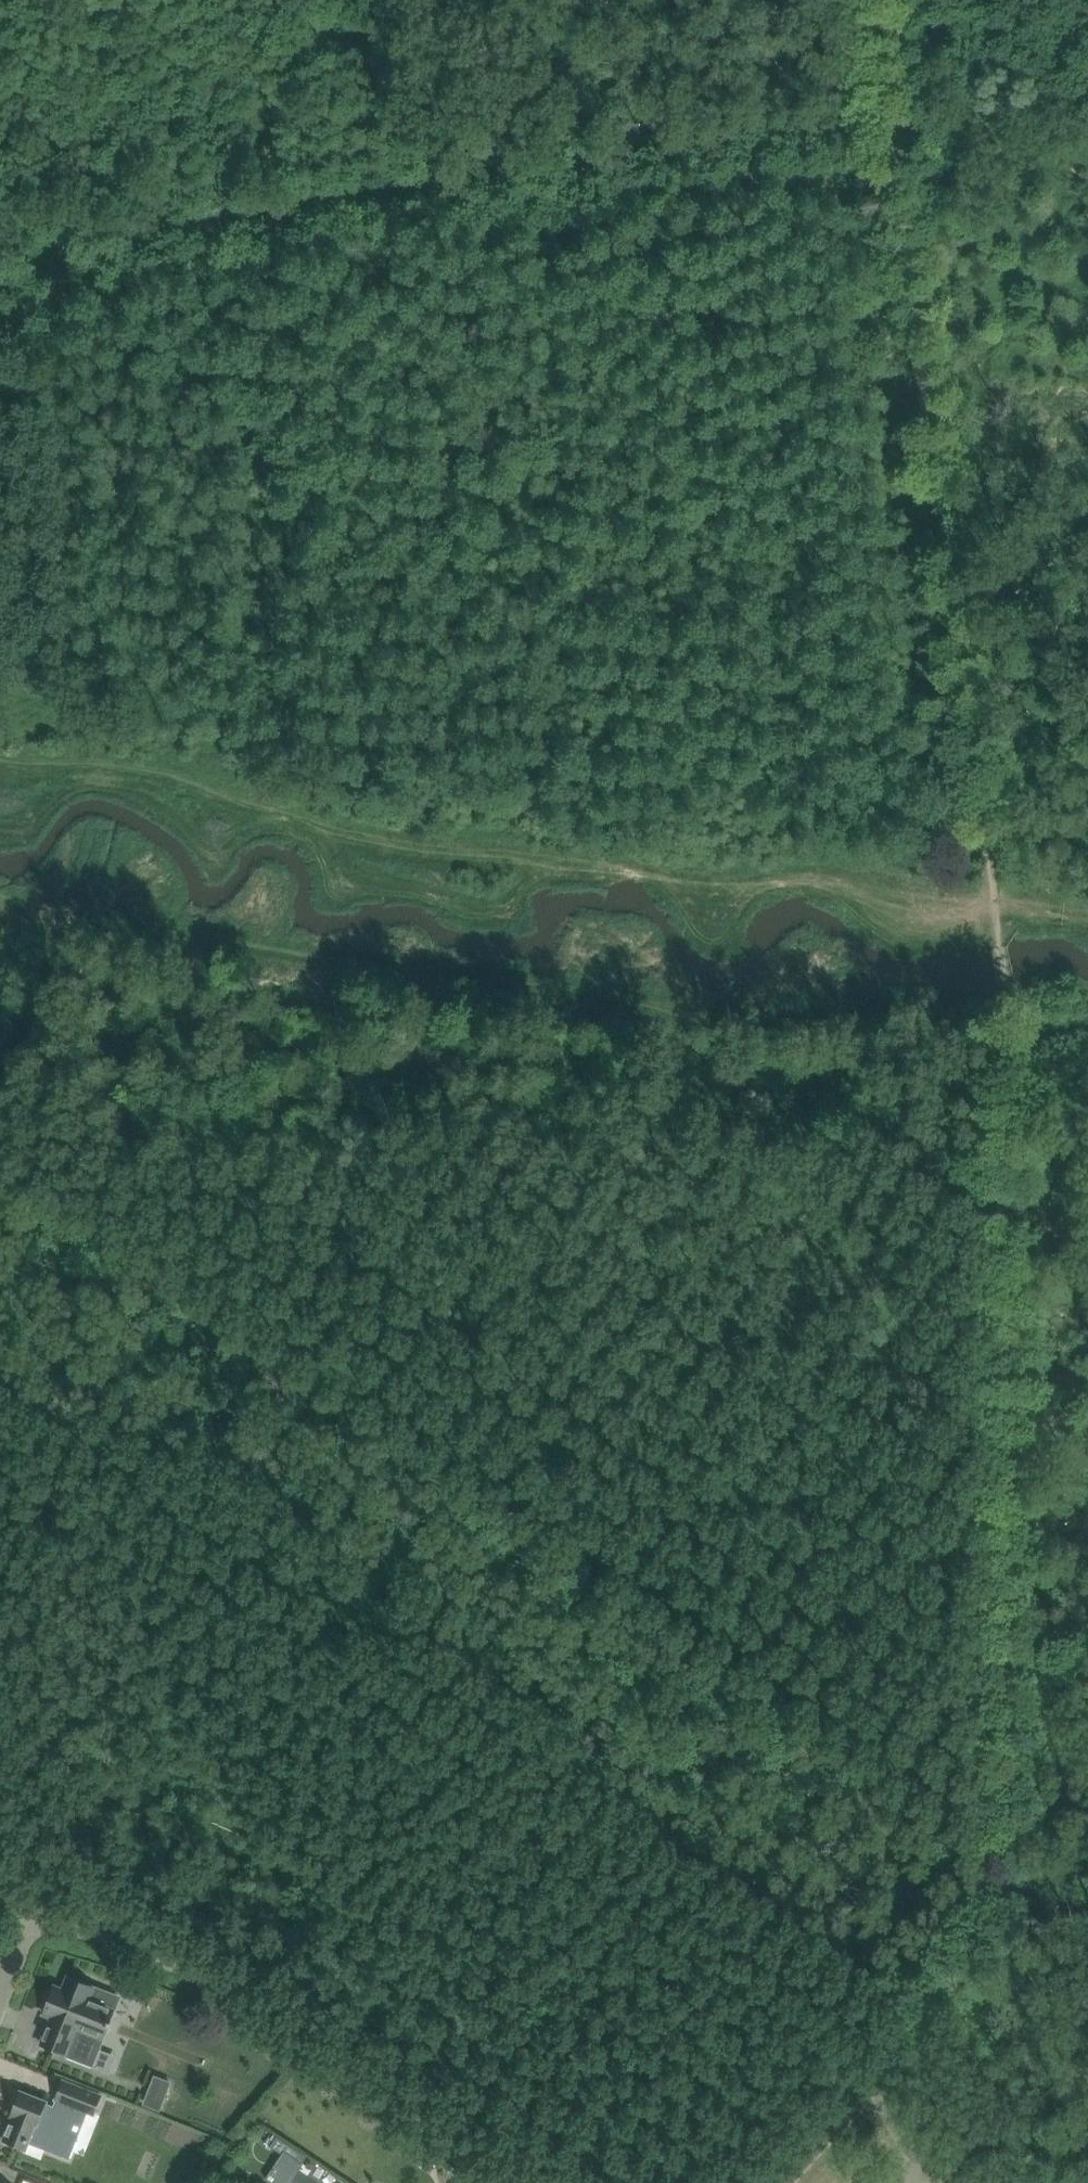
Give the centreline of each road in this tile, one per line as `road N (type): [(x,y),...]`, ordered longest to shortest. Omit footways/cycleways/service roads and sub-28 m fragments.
road 1 (track): [(920,2180),(880,2087),(1021,1882),(1013,1007)]
road 2 (track): [(1013,1007),(876,0)]

